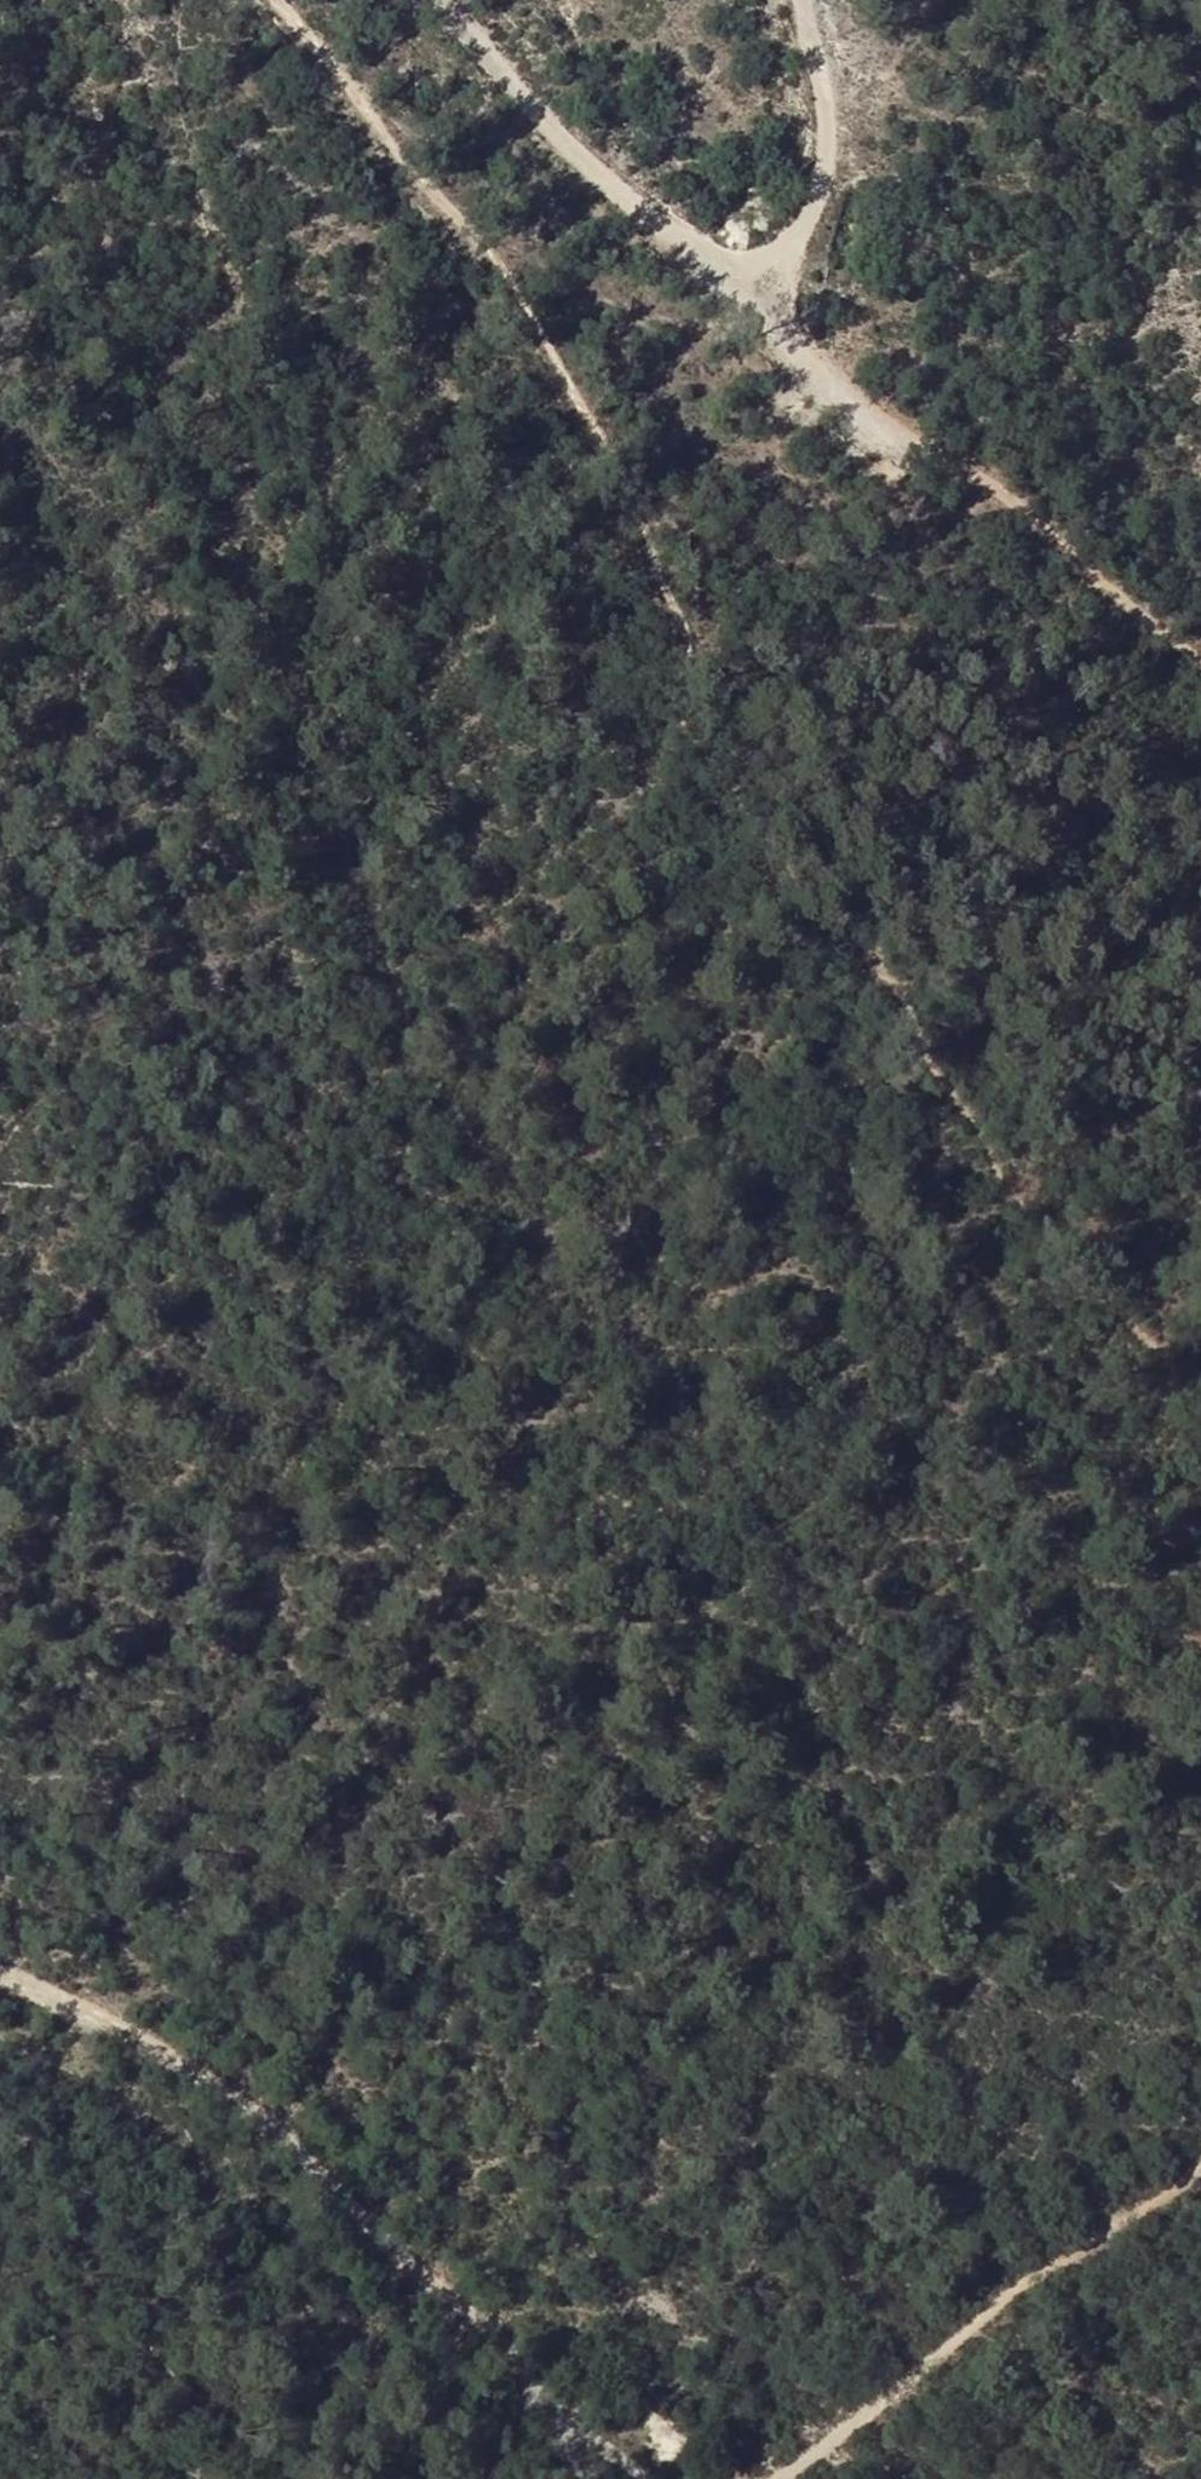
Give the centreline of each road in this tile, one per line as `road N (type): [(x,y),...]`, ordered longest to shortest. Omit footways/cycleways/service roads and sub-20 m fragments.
road 1 (track): [(0,1974),(269,2122),(655,2478)]

